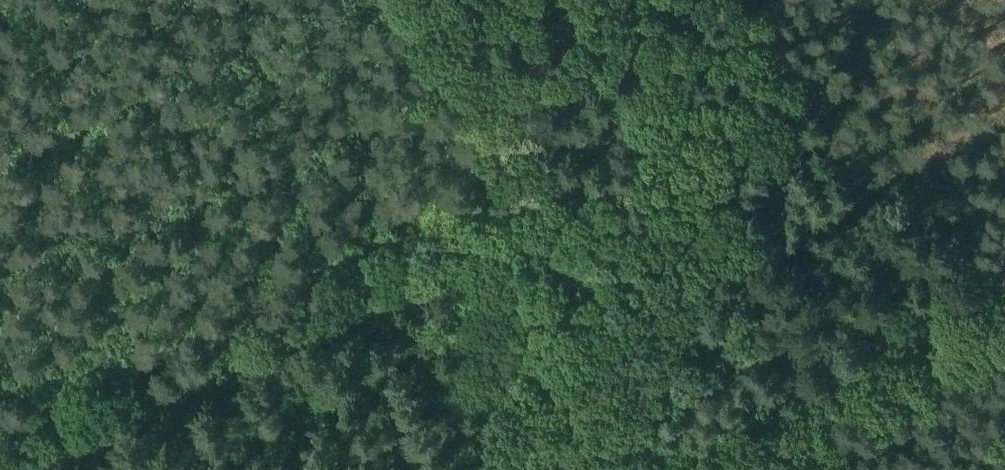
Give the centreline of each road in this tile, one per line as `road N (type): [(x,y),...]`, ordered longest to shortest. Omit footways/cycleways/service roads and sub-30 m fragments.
road 1 (track): [(0,412),(468,182),(500,127)]
road 2 (track): [(432,0),(670,432)]
road 3 (track): [(670,432),(1004,270)]

